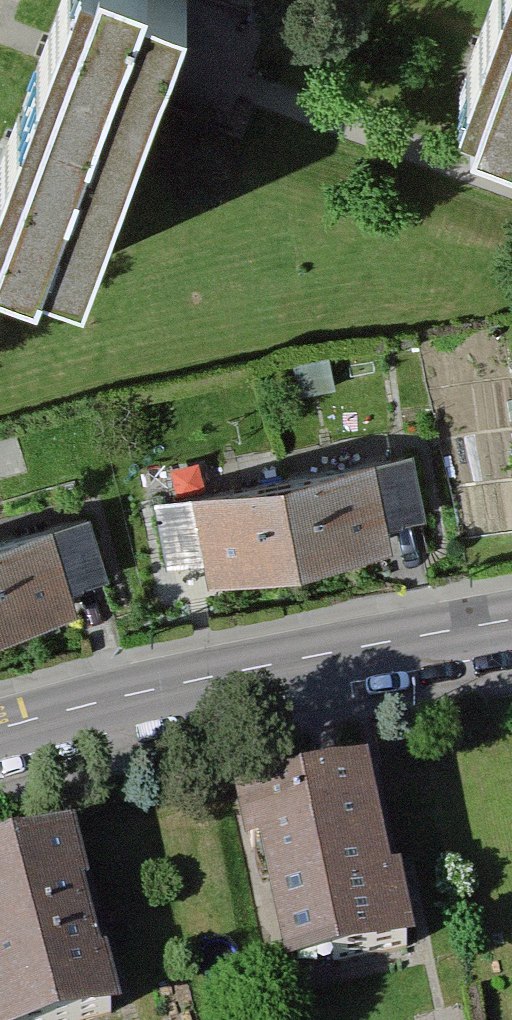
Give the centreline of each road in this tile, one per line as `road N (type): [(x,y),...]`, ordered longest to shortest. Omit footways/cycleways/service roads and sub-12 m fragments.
road 1 (tertiary): [(511,621),(381,641),(0,733)]

